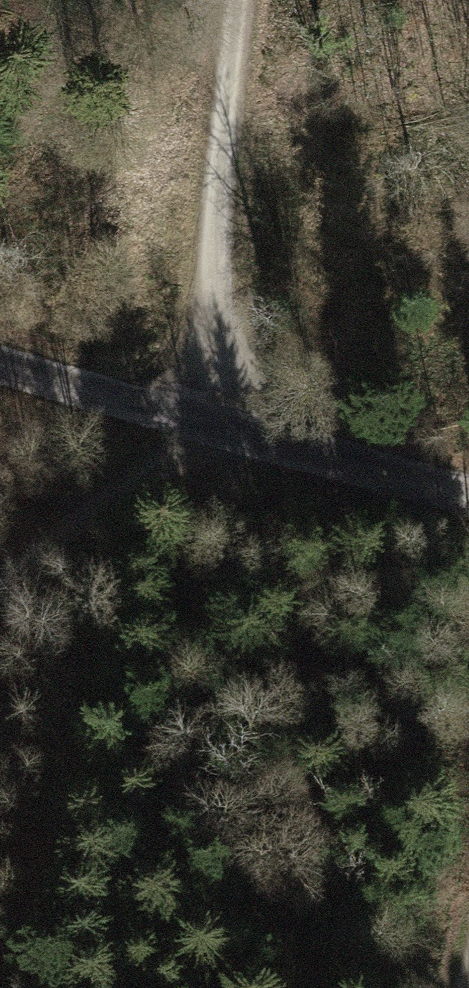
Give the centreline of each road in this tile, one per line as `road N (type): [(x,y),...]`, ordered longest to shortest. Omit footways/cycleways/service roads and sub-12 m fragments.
road 1 (track): [(0,588),(212,426),(216,217),(237,0)]
road 2 (unclassified): [(0,367),(468,495)]

